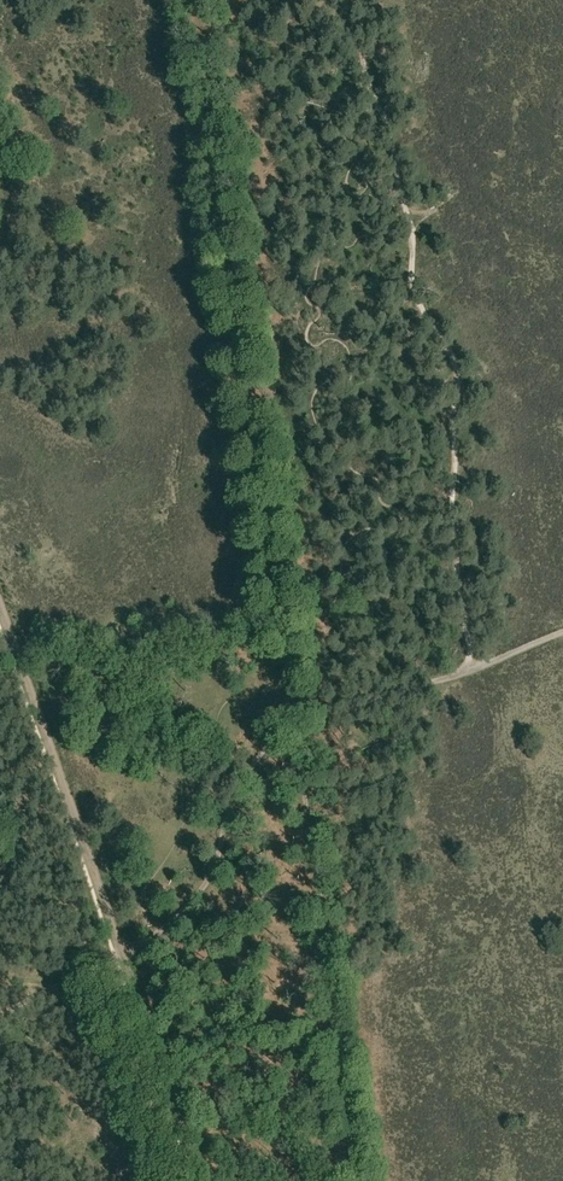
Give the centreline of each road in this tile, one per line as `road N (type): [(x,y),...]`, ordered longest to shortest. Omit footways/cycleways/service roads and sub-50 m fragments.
road 1 (track): [(295,725),(189,0)]
road 2 (track): [(470,672),(449,513),(456,461),(446,418),(459,395),(458,377),(408,291),(413,230),(351,0)]
road 3 (track): [(355,1180),(295,725)]
road 4 (track): [(124,955),(0,603)]
road 5 (track): [(295,725),(248,773),(196,897),(124,955)]
road 6 (track): [(203,1180),(124,955)]
road 7 (track): [(470,672),(295,725)]
road 8 (track): [(124,955),(79,977),(0,982)]

